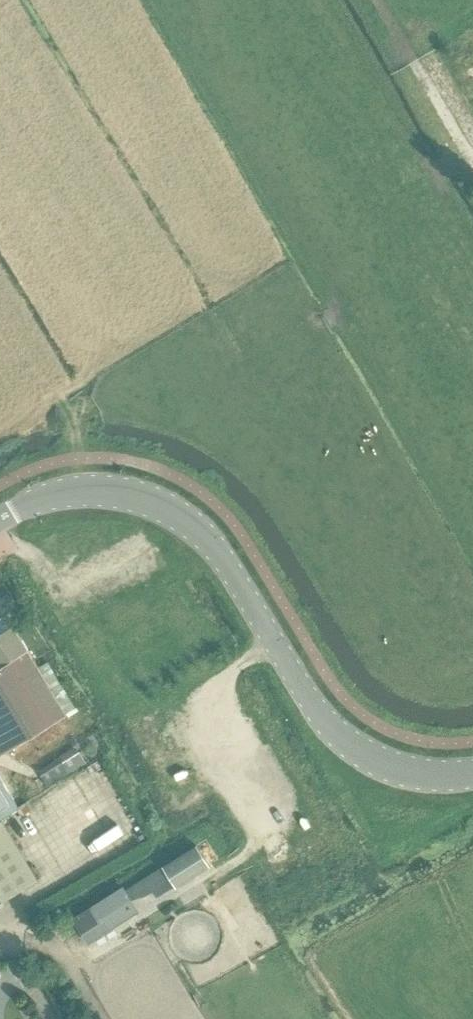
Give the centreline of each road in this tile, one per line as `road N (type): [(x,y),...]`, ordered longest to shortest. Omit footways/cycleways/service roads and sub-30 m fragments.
road 1 (tertiary): [(472,775),(410,774),(377,761),(327,724),(205,533),(159,506),(83,491),(0,520)]
road 2 (track): [(379,0),(472,158)]

